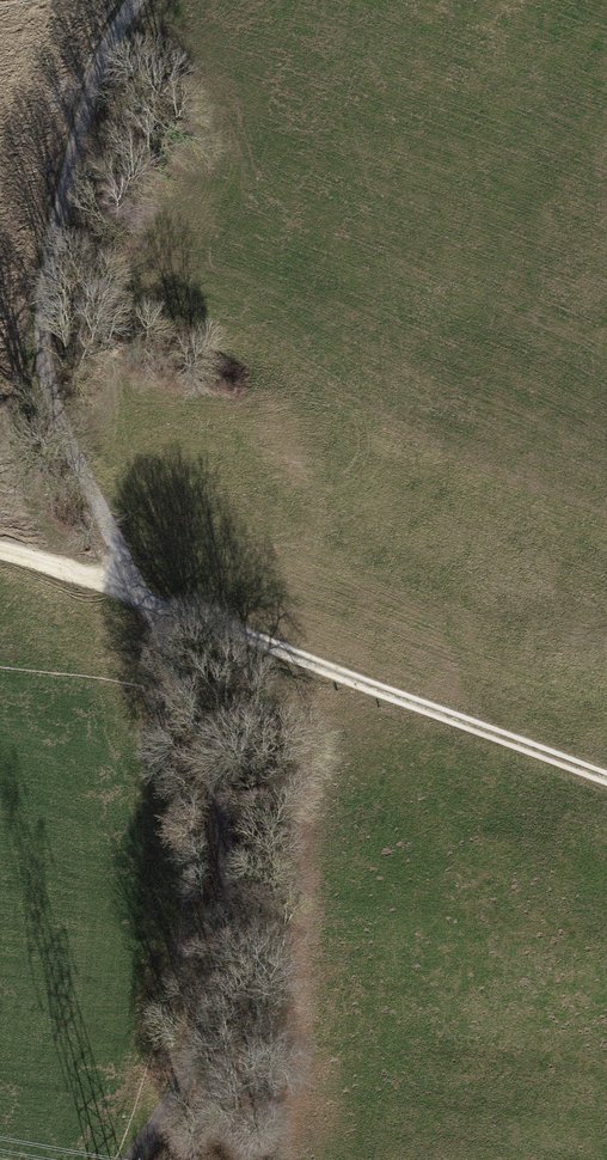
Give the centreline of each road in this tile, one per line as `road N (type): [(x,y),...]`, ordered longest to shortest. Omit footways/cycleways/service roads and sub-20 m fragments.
road 1 (track): [(131,1159),(180,1092),(212,1005),(227,890),(213,785),(144,600),(66,447),(29,270),(62,115),(135,0)]
road 2 (track): [(0,551),(606,777)]

